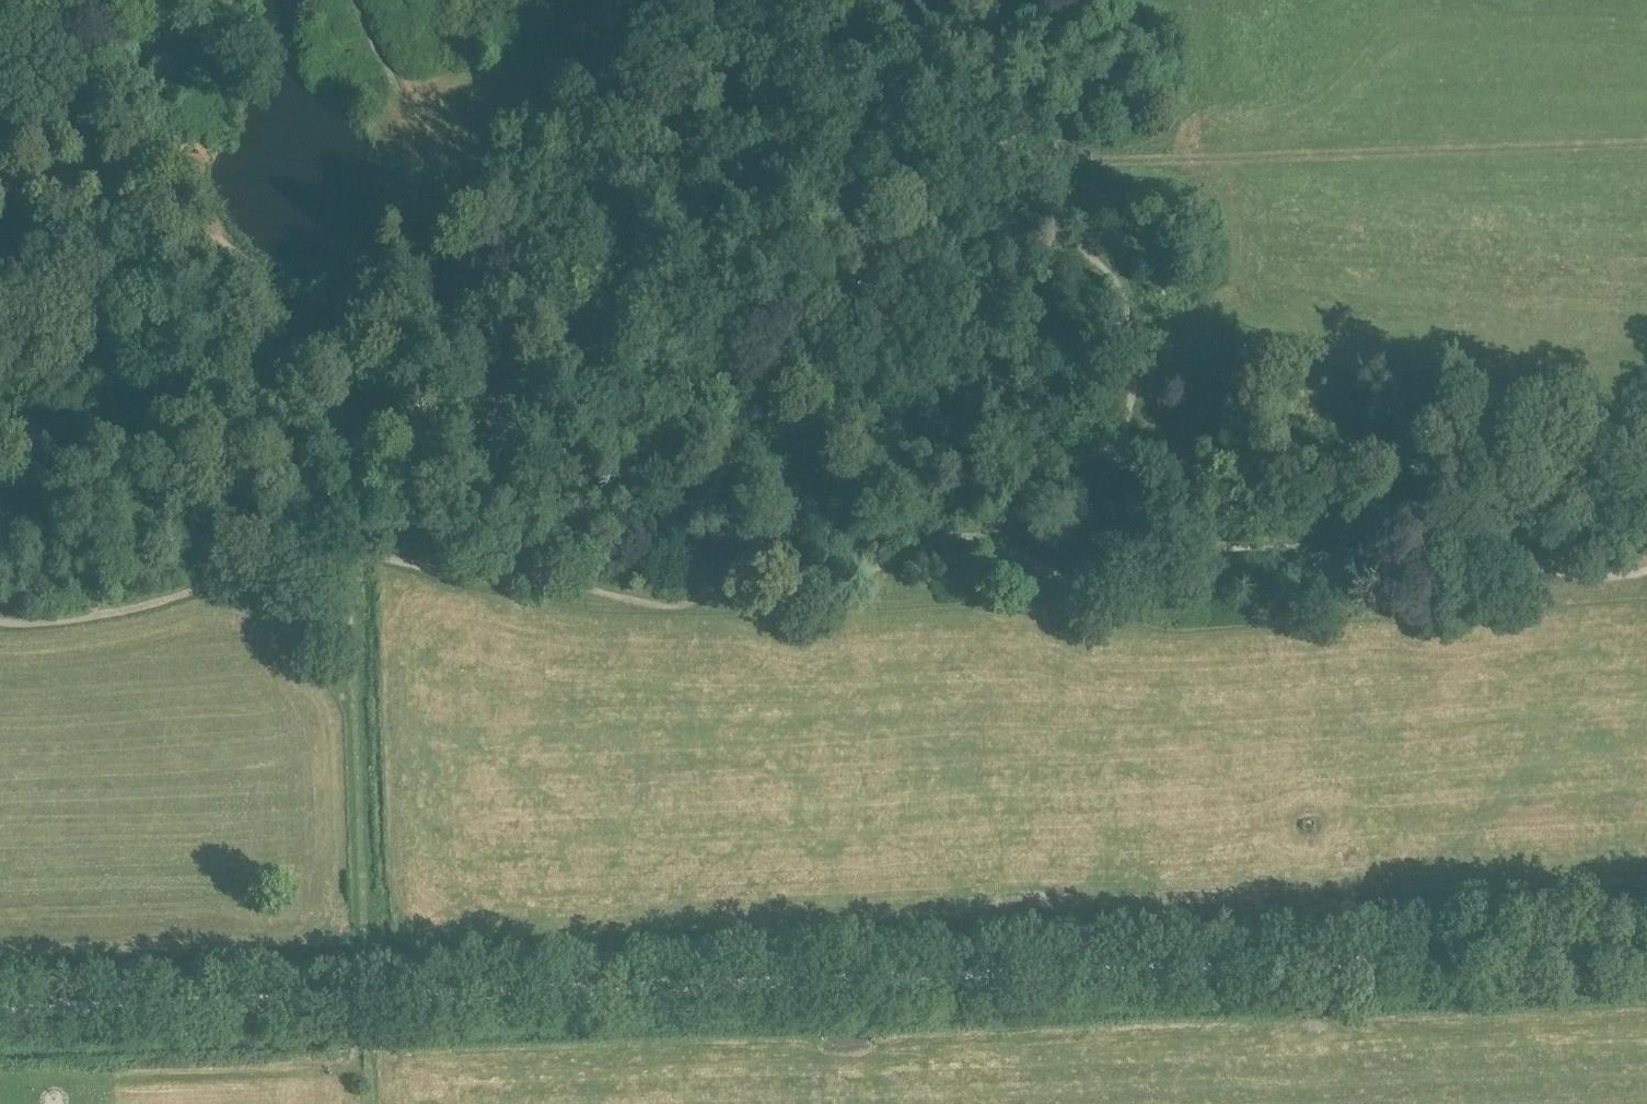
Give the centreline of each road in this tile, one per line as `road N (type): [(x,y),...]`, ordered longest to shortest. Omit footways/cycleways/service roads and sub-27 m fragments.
road 1 (track): [(371,996),(1646,950)]
road 2 (track): [(0,1008),(371,996)]

